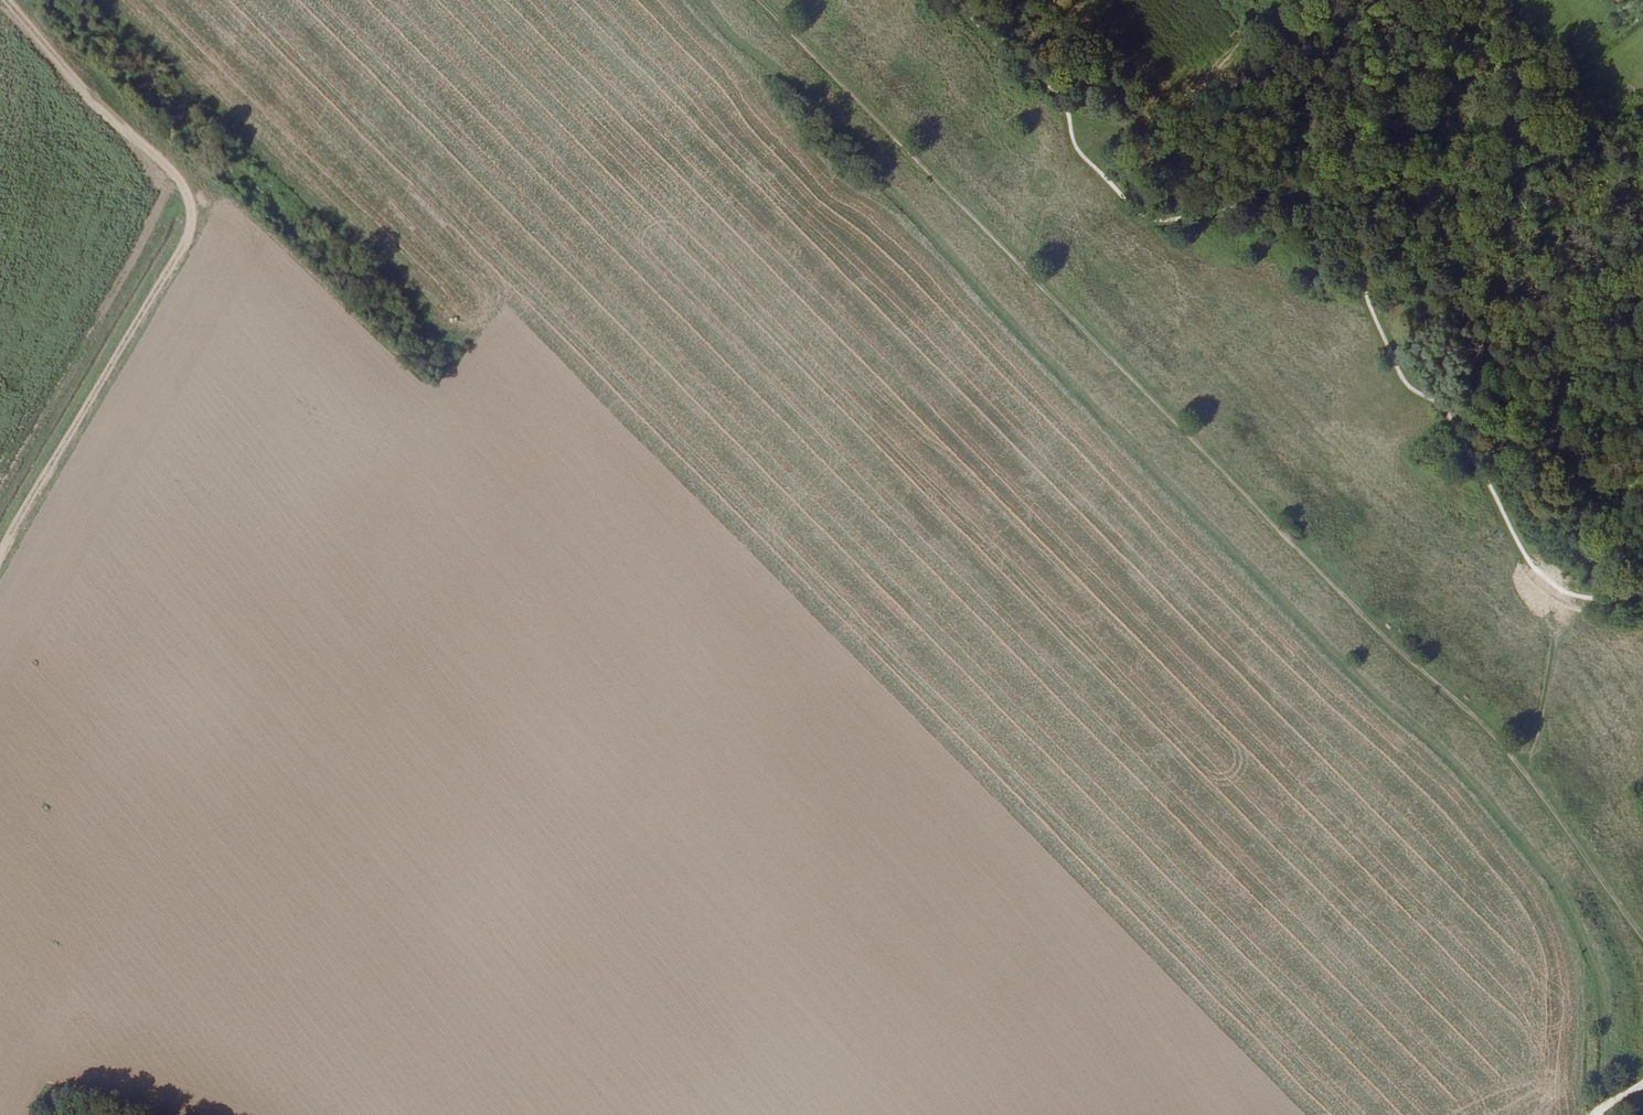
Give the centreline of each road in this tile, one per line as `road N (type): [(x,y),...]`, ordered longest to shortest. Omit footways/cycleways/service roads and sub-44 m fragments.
road 1 (track): [(1642,936),(1513,755),(1365,619),(757,0)]
road 2 (track): [(11,0),(119,94),(190,178),(200,202),(190,247),(0,564)]
road 3 (track): [(62,44),(109,116),(170,155)]

